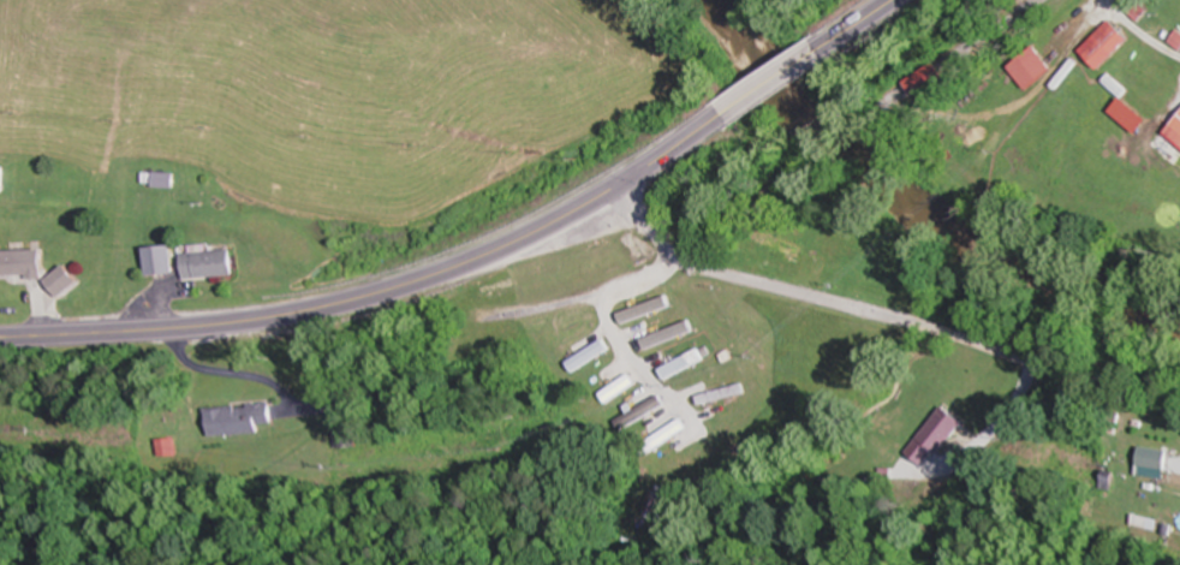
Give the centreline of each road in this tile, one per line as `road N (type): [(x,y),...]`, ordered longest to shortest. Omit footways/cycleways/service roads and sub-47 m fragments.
road 1 (primary): [(0,339),(246,322),(407,285),(570,215),(723,115)]
road 2 (residential): [(1179,414),(936,331),(686,263),(652,234),(625,183)]

